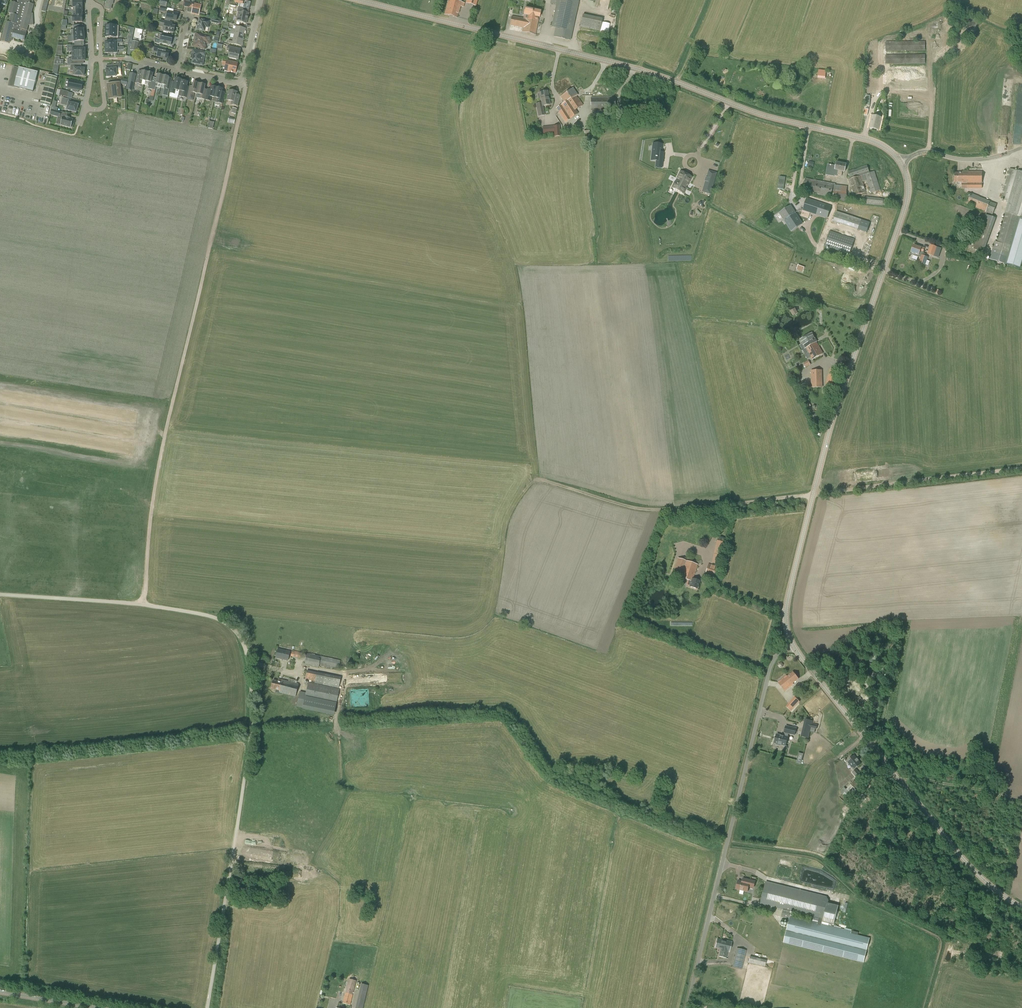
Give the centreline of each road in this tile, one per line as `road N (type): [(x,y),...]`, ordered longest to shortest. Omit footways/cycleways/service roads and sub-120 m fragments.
road 1 (unclassified): [(208,1007),(250,741),(250,669),(240,636),(212,616),(178,610),(0,595)]
road 2 (tertiary): [(900,162),(878,143),(759,114),(641,69),(355,0)]
road 3 (track): [(144,604),(167,420),(243,80)]
road 4 (tertiary): [(793,645),(787,605),(832,418),(908,198),(900,162)]
road 5 (track): [(1021,469),(664,510),(546,481)]
road 6 (unclassified): [(687,1007),(770,667),(793,645)]
road 7 (tertiary): [(1021,908),(965,861),(793,645)]
road 8 (tertiary): [(900,162),(929,152),(974,160),(1021,148)]

